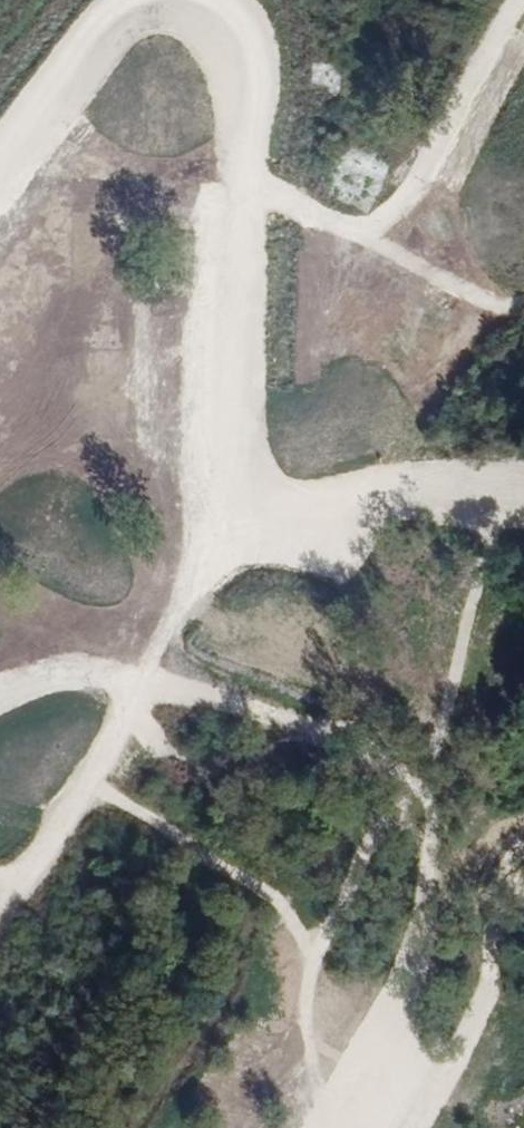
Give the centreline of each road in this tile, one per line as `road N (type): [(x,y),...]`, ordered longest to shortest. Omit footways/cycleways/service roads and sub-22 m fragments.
road 1 (track): [(521,0),(443,130),(402,225),(384,320),(398,441),(324,491),(241,527),(197,575),(96,782),(21,903)]
road 2 (track): [(398,441),(449,523),(488,543),(452,679),(439,766),(359,855),(314,941),(308,1038),(264,1127)]

